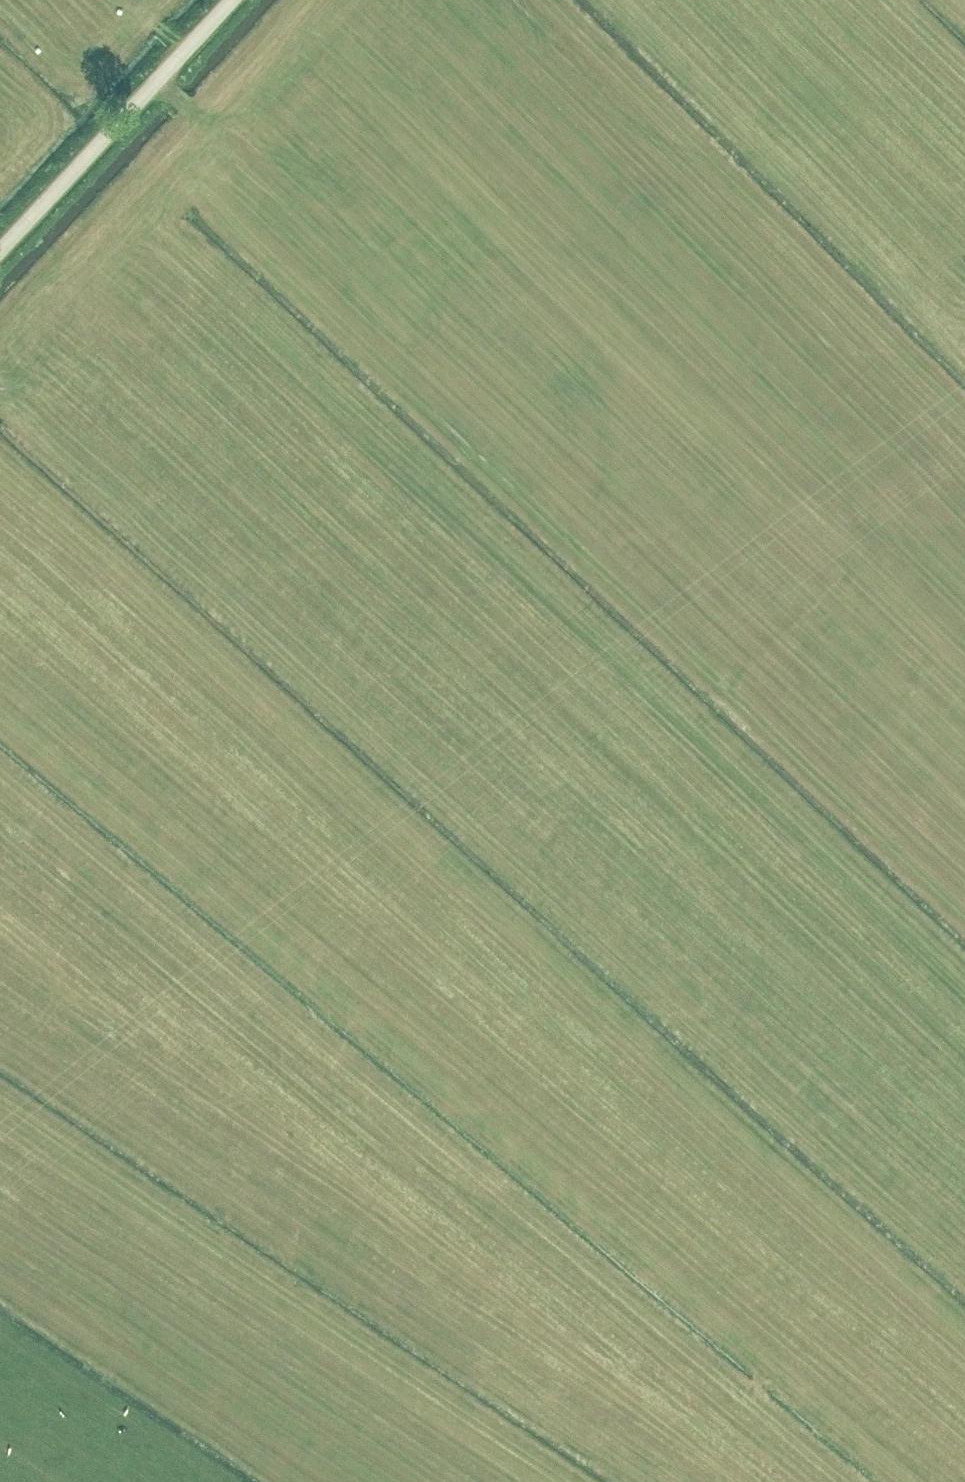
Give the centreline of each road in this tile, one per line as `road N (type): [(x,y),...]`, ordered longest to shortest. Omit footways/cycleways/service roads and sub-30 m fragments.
road 1 (unclassified): [(0,247),(229,0)]

